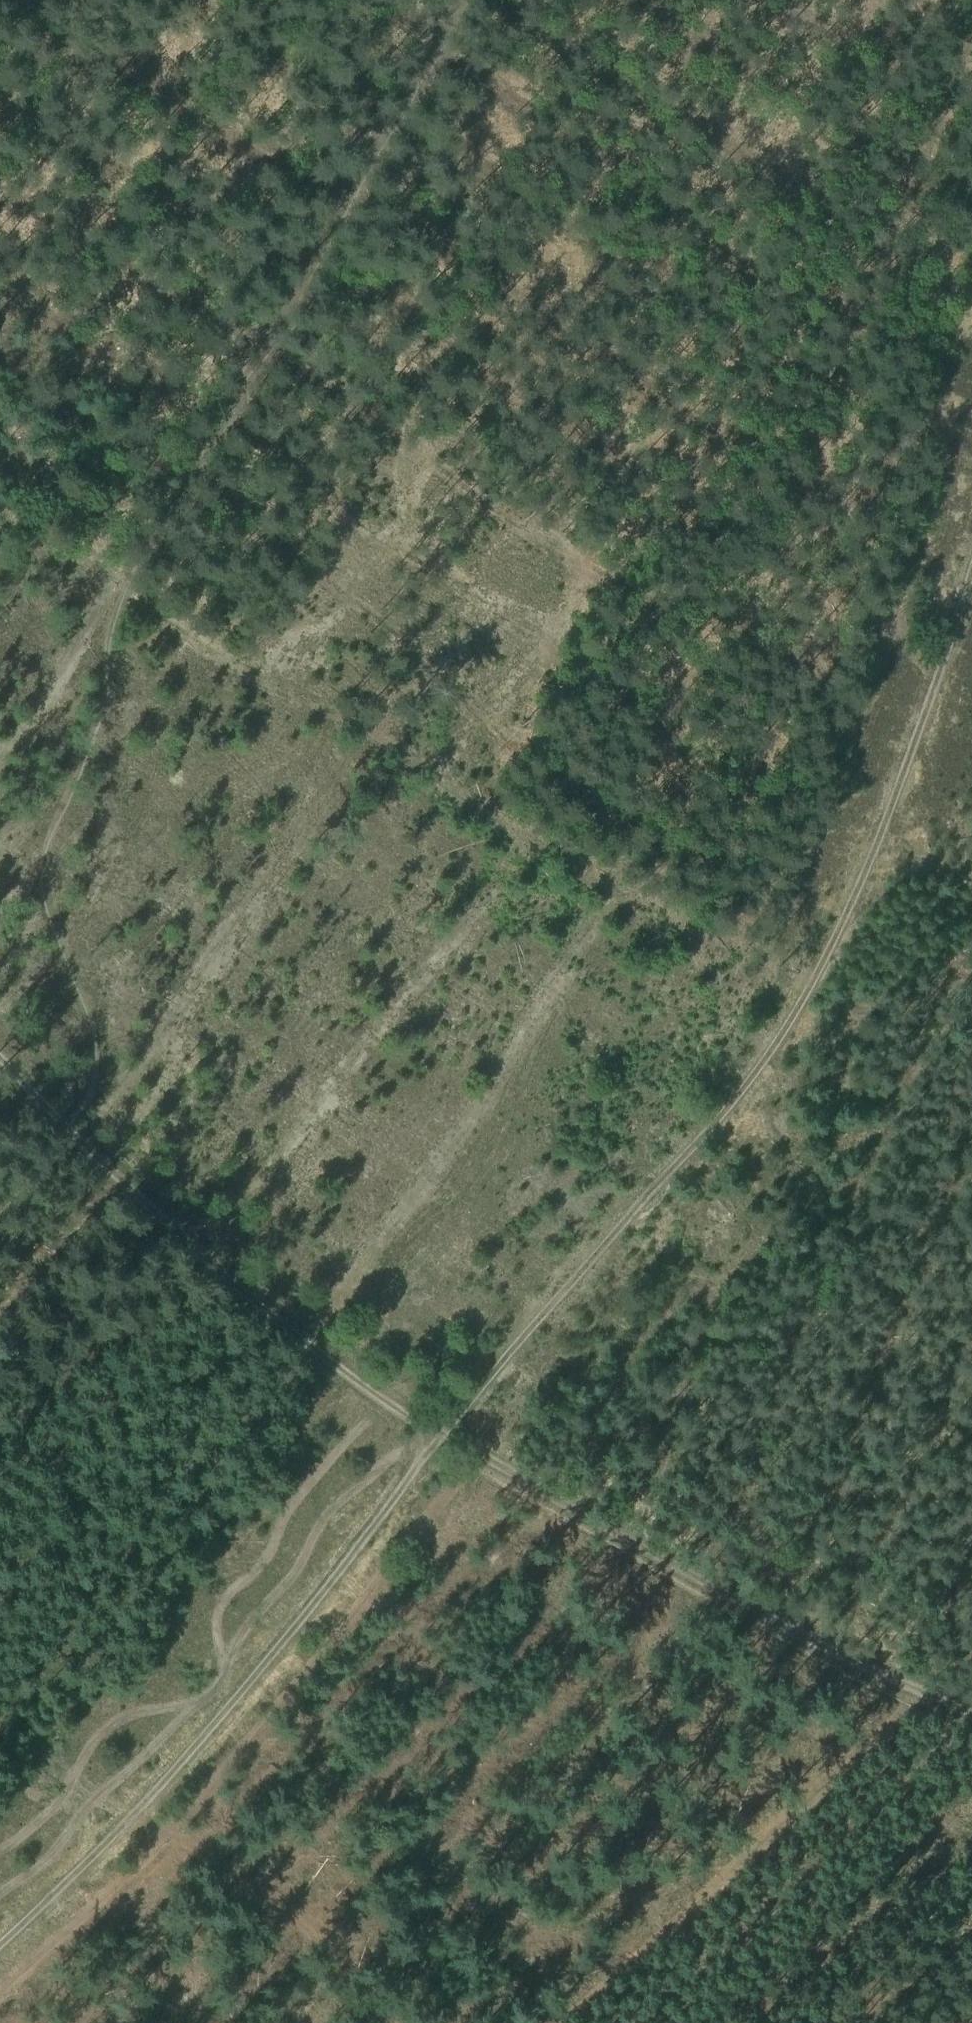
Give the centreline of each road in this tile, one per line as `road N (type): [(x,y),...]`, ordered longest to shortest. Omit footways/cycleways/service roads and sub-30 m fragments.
road 1 (track): [(0,1943),(222,1720),(570,1282),(782,1038),(879,840),(971,555)]
road 2 (track): [(70,1139),(93,1083),(93,1052),(44,865),(108,691),(120,600),(453,0)]

